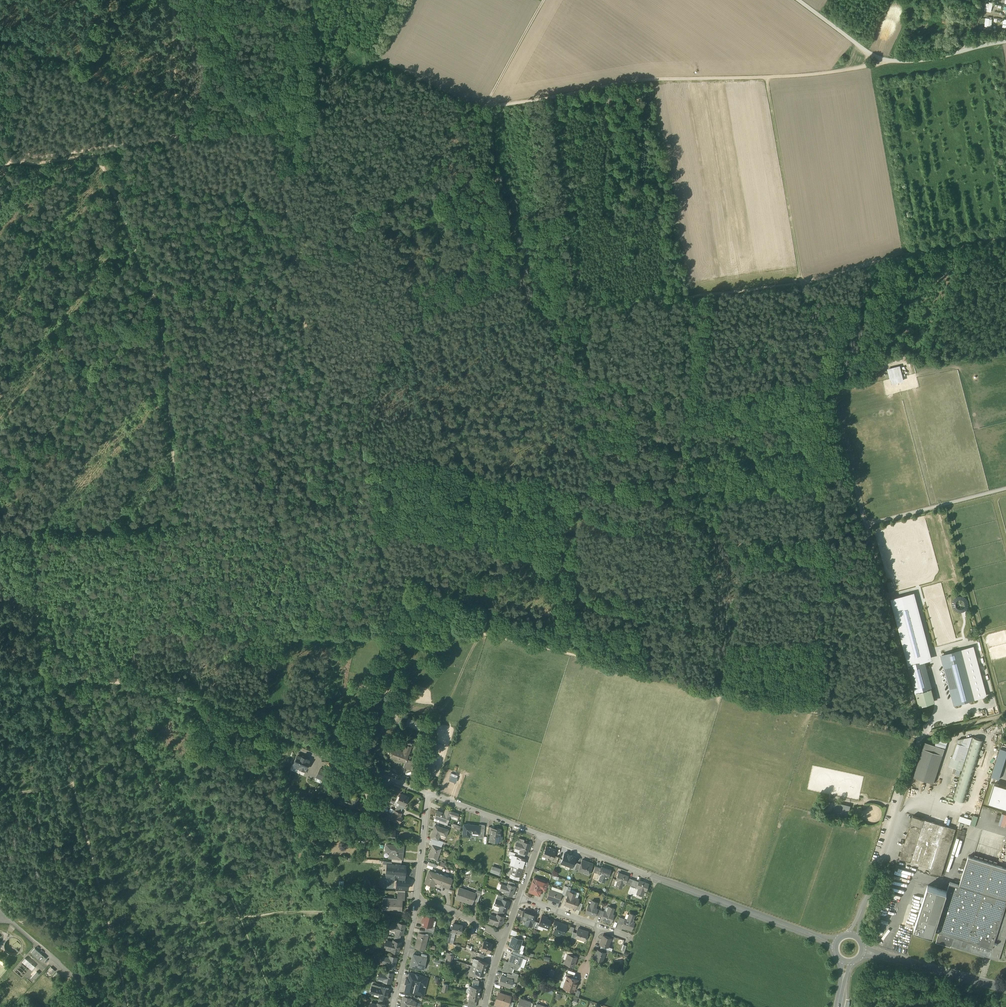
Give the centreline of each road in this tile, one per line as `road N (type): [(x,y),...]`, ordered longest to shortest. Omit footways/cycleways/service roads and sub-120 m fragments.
road 1 (track): [(451,626),(804,710)]
road 2 (unclassified): [(853,934),(921,737),(884,595)]
road 3 (residential): [(836,943),(542,836)]
road 4 (track): [(716,294),(419,329)]
road 5 (track): [(484,108),(651,79),(765,77)]
road 6 (unclassified): [(1005,41),(893,62),(799,0)]
road 7 (track): [(484,108),(272,128)]
road 8 (track): [(765,77),(802,284)]
road 9 (track): [(143,627),(353,626)]
road 10 (track): [(288,216),(312,359),(364,395)]
road 11 (track): [(1005,239),(802,284)]
road 12 (track): [(918,0),(889,64),(765,77)]
road 13 (track): [(308,743),(192,693),(126,683)]
road 14 (track): [(238,917),(415,915)]
road 15 (track): [(152,771),(238,917)]
road 16 (track): [(176,137),(21,162)]
road 17 (track): [(8,157),(31,48),(0,32)]
road 18 (residential): [(864,951),(1005,989)]
road 19 (track): [(865,524),(1005,488)]
road 20 (track): [(830,390),(865,524)]
road 21 (track): [(176,137),(173,0)]
road 22 (track): [(110,936),(238,917)]
road 23 (residential): [(427,792),(308,743)]
road 24 (track): [(484,108),(544,0)]
road 25 (residential): [(542,836),(427,792)]

